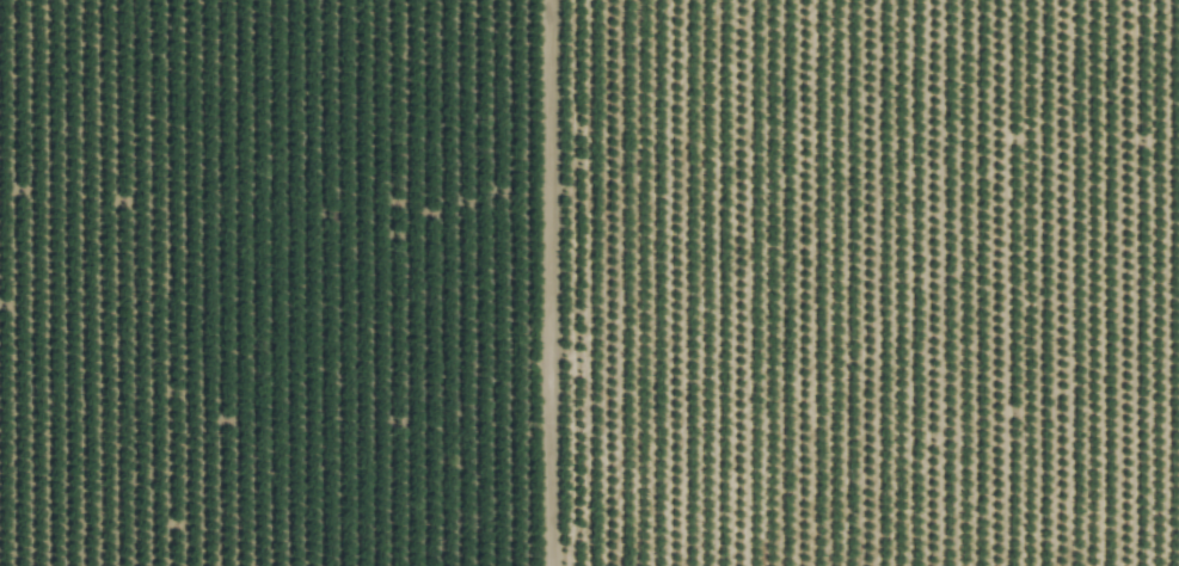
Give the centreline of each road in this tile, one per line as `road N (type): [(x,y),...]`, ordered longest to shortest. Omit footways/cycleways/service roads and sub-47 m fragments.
road 1 (residential): [(545,0),(554,565)]

